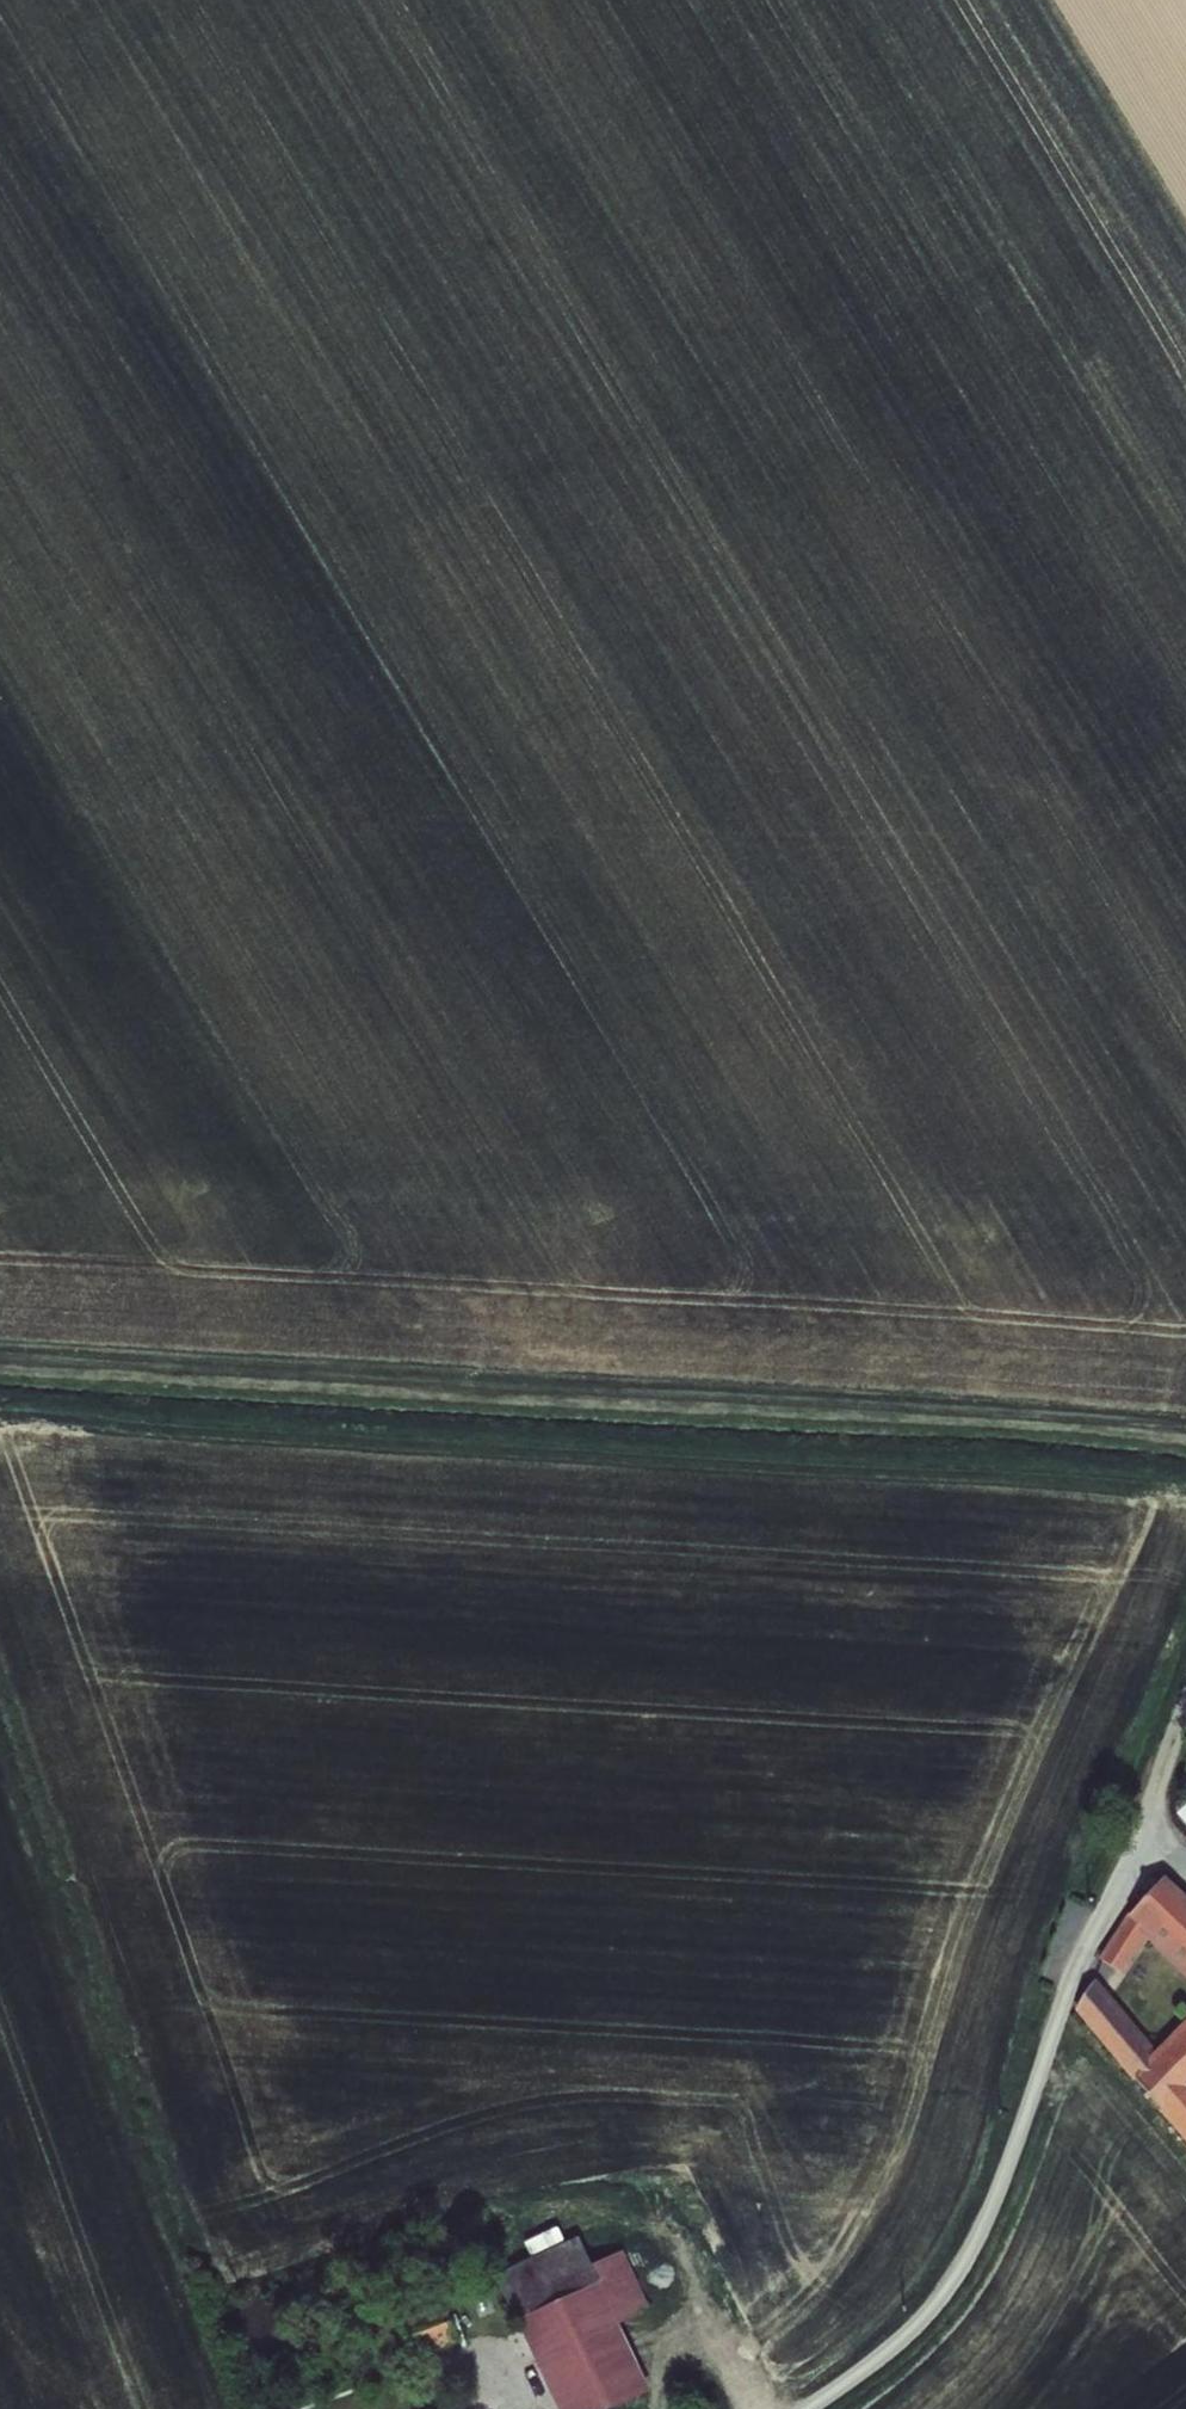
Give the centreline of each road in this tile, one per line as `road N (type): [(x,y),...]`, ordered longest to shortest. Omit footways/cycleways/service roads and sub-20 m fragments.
road 1 (unclassified): [(807,2408),(903,2340),(959,2270),(990,2212),(1090,1944),(1157,1838)]

